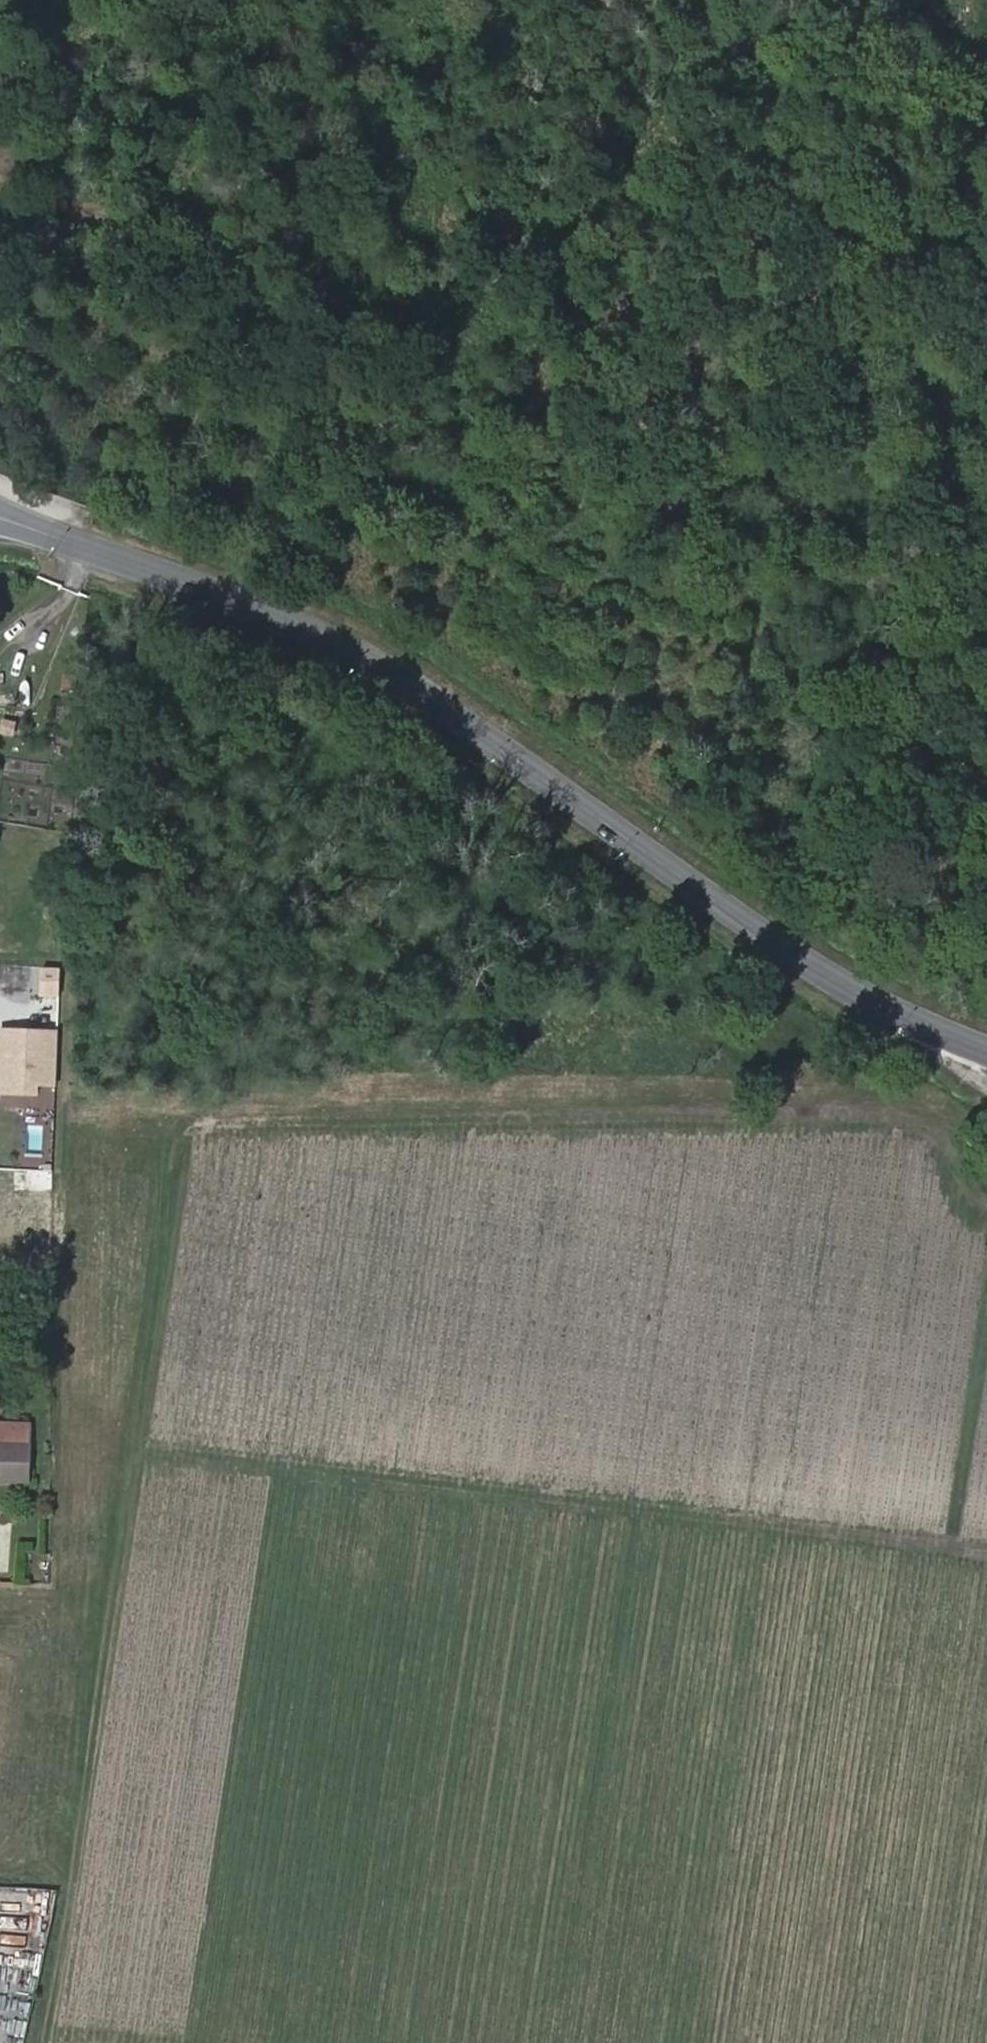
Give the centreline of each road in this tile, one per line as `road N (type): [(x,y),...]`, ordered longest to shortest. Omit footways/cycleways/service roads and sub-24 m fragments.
road 1 (tertiary): [(986,1049),(787,949),(376,668),(244,603),(10,518)]

